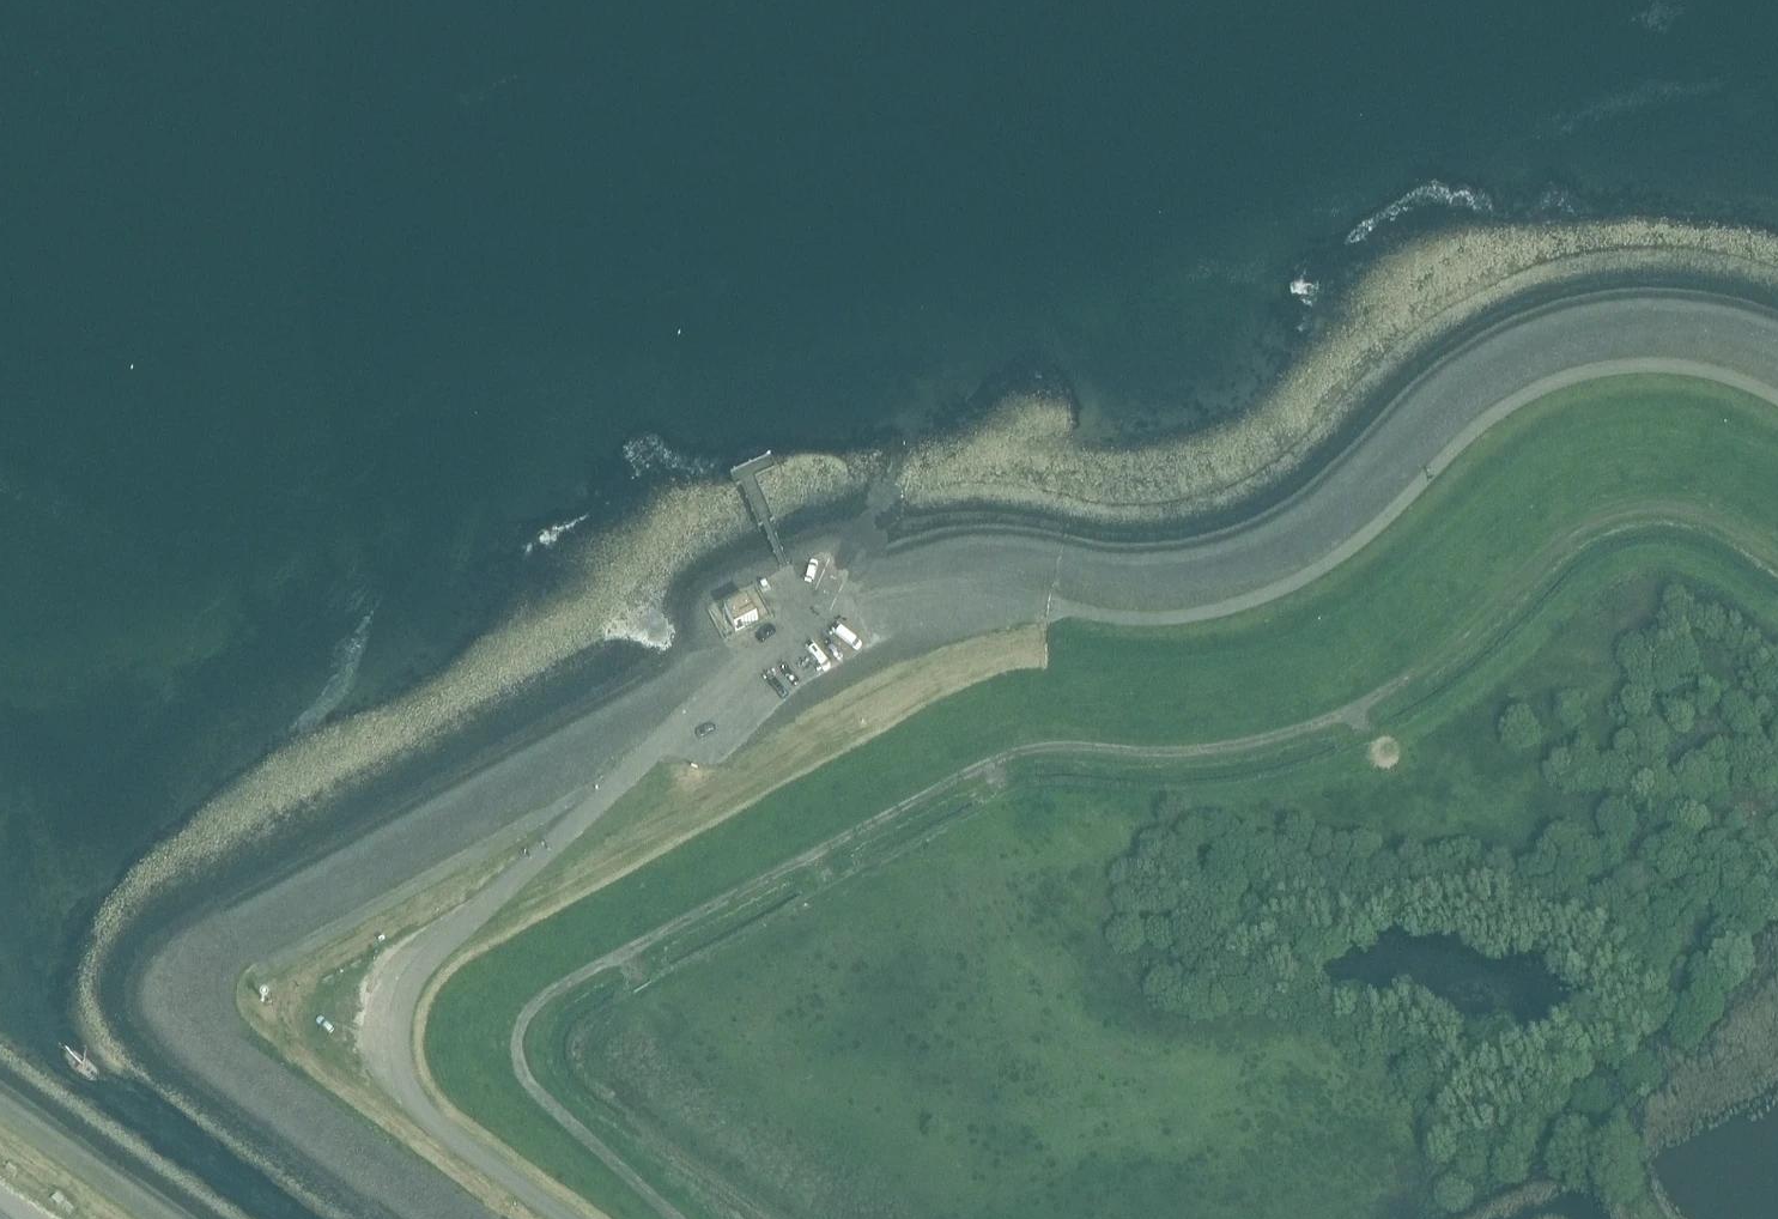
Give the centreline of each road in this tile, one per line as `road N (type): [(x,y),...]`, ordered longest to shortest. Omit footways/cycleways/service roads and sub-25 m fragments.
road 1 (track): [(675,1218),(530,1086),(517,1048),(538,1001),(992,760),(1038,747),(1242,745),(1355,710),(1425,669)]
road 2 (unclassified): [(568,1218),(433,1122),(413,1097),(400,1032),(423,964),(731,679),(813,616),(998,590),(1048,607)]
road 3 (track): [(1777,552),(1709,515),(1616,513),(1558,545),(1425,669)]

